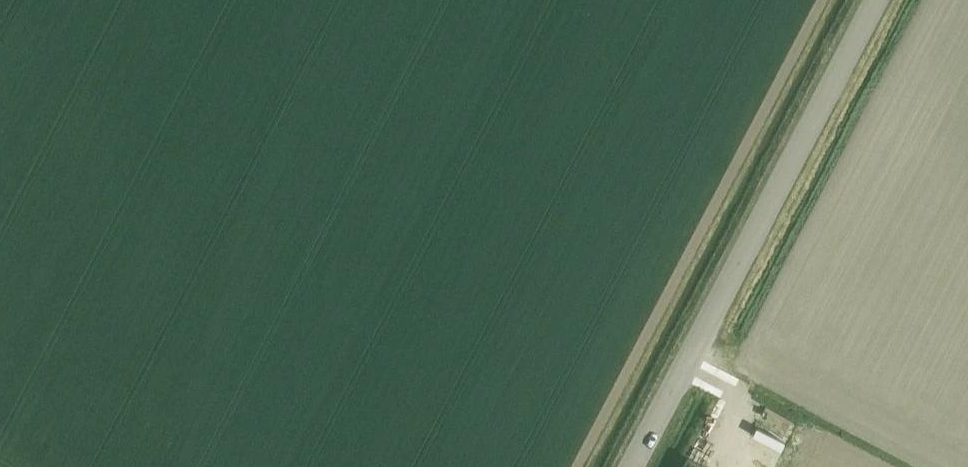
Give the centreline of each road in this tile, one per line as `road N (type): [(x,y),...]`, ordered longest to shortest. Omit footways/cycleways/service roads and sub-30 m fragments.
road 1 (tertiary): [(634,466),(882,0)]

